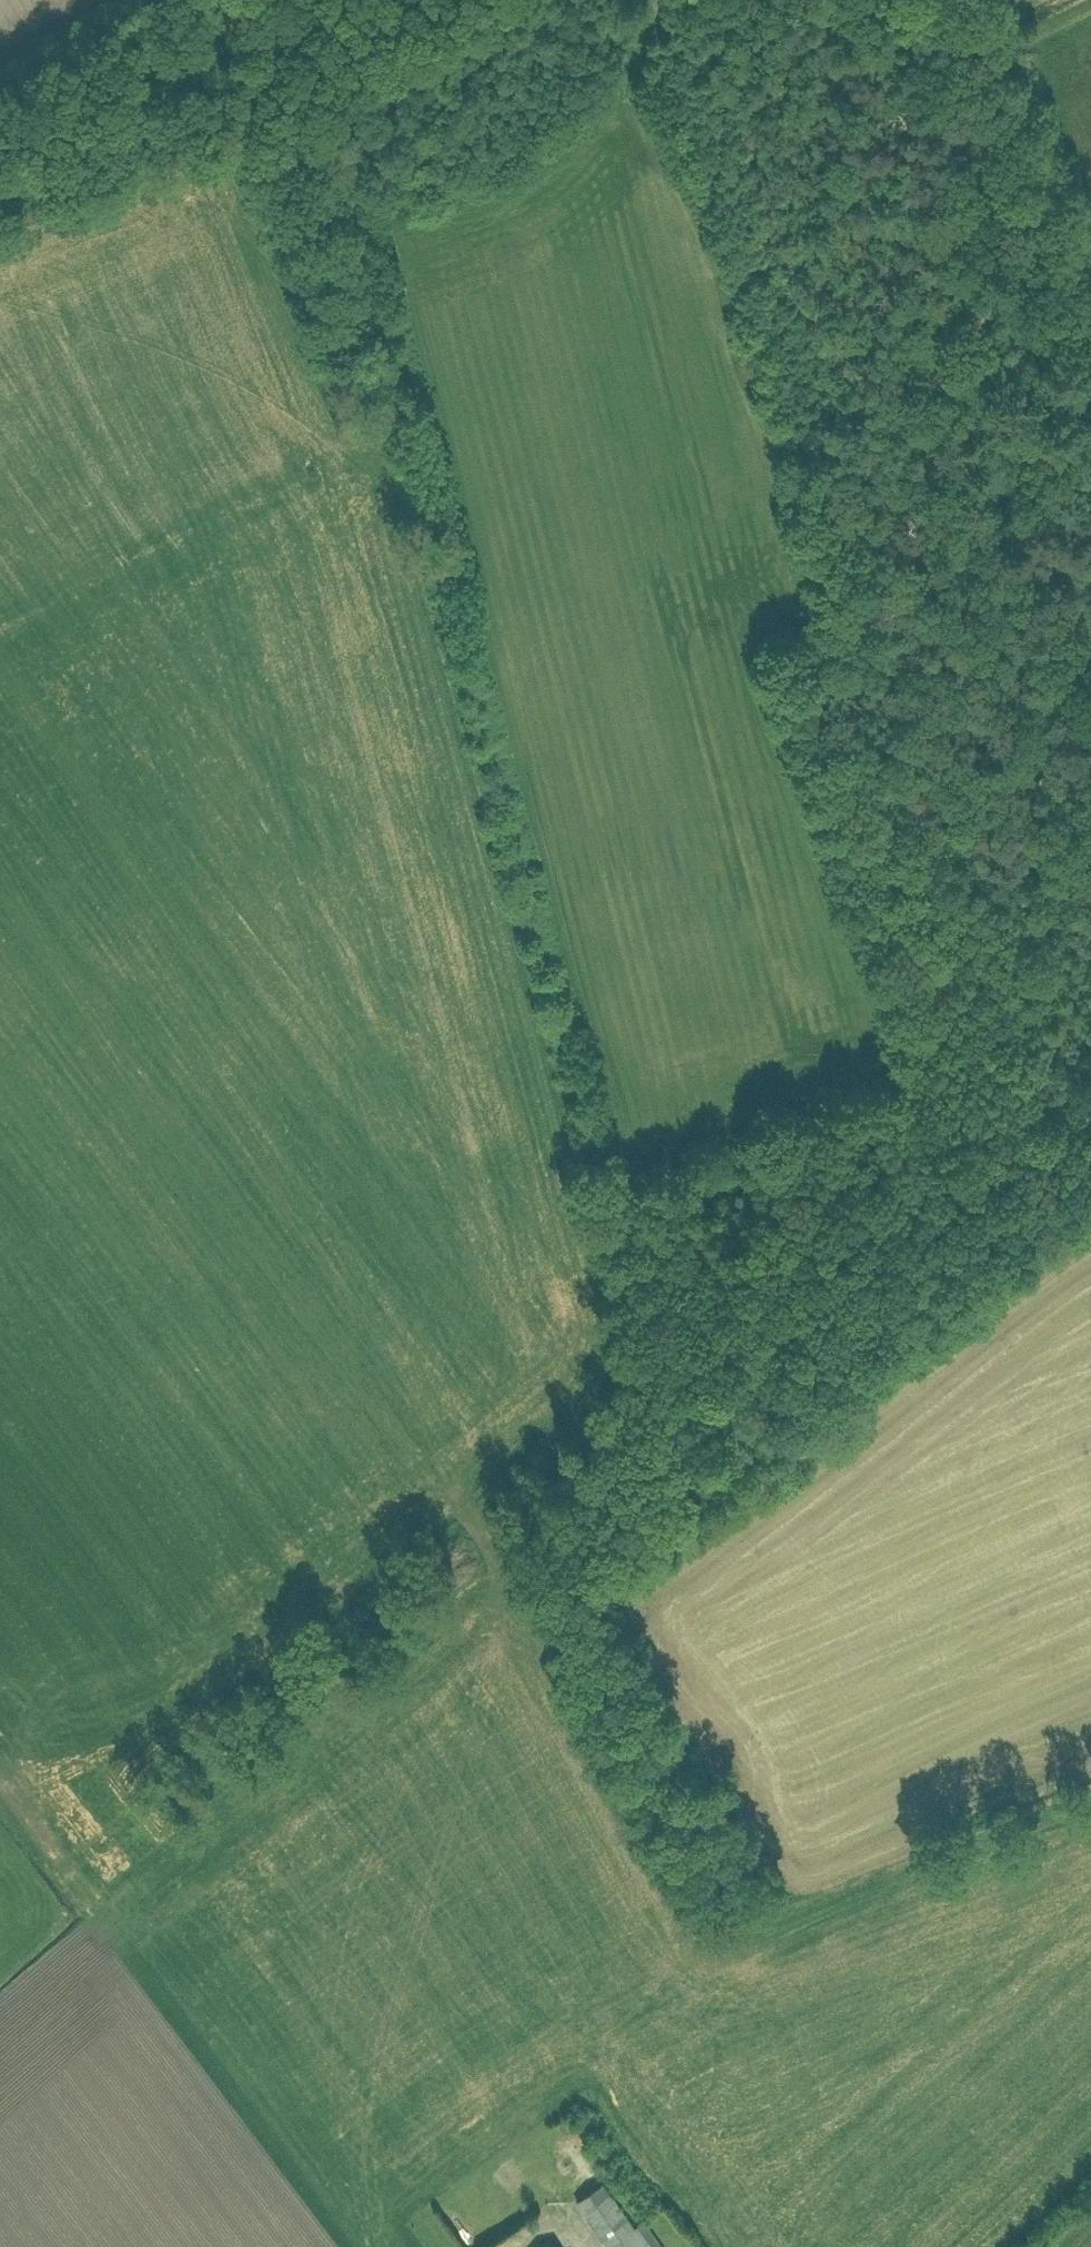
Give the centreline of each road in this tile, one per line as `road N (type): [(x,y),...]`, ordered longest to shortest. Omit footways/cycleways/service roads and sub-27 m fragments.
road 1 (track): [(659,0),(651,21),(713,72),(761,159),(797,274),(898,498),(976,1076),(757,1172),(568,1468),(928,1334),(1090,1198)]

